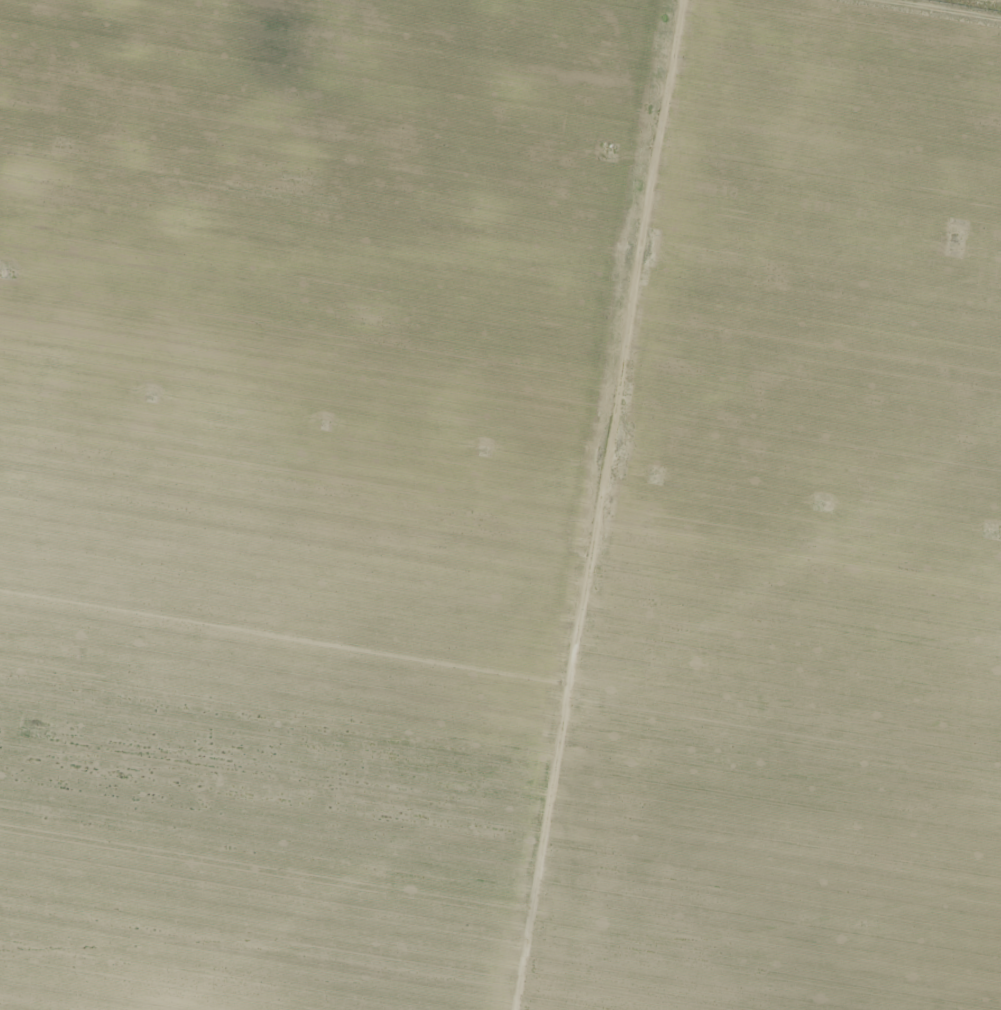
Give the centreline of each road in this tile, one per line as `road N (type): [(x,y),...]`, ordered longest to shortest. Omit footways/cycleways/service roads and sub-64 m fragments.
road 1 (track): [(515,1009),(678,0)]

